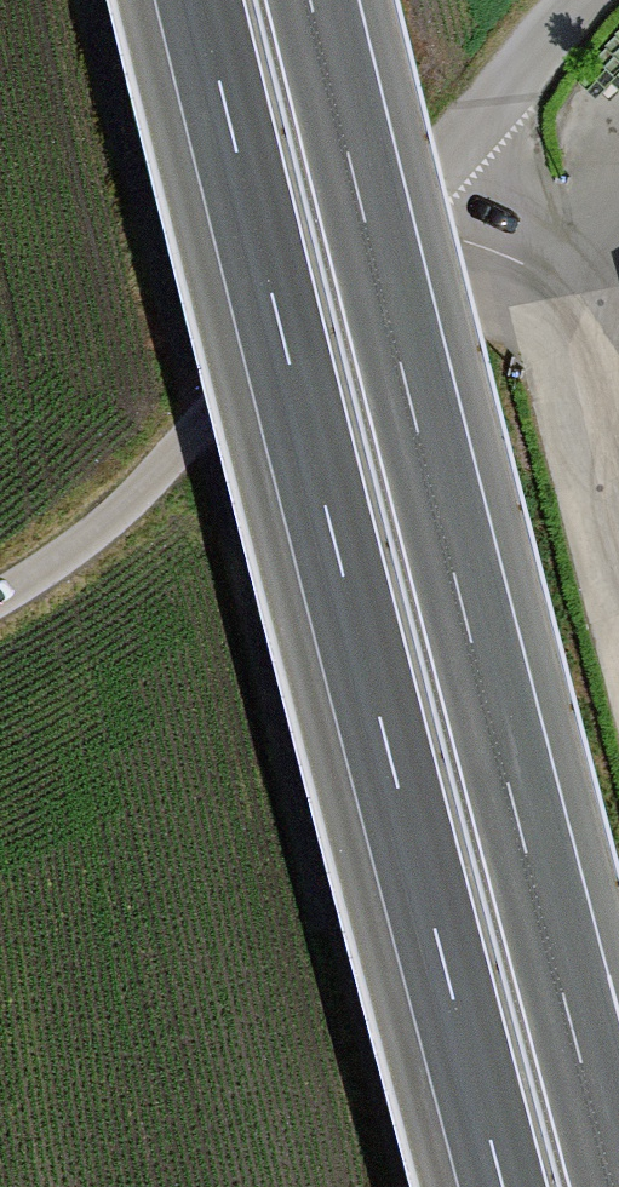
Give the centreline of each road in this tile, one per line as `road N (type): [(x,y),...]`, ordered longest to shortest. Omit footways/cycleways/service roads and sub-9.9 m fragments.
road 1 (motorway): [(200,0),(502,1186)]
road 2 (motorway): [(618,1185),(315,0)]

